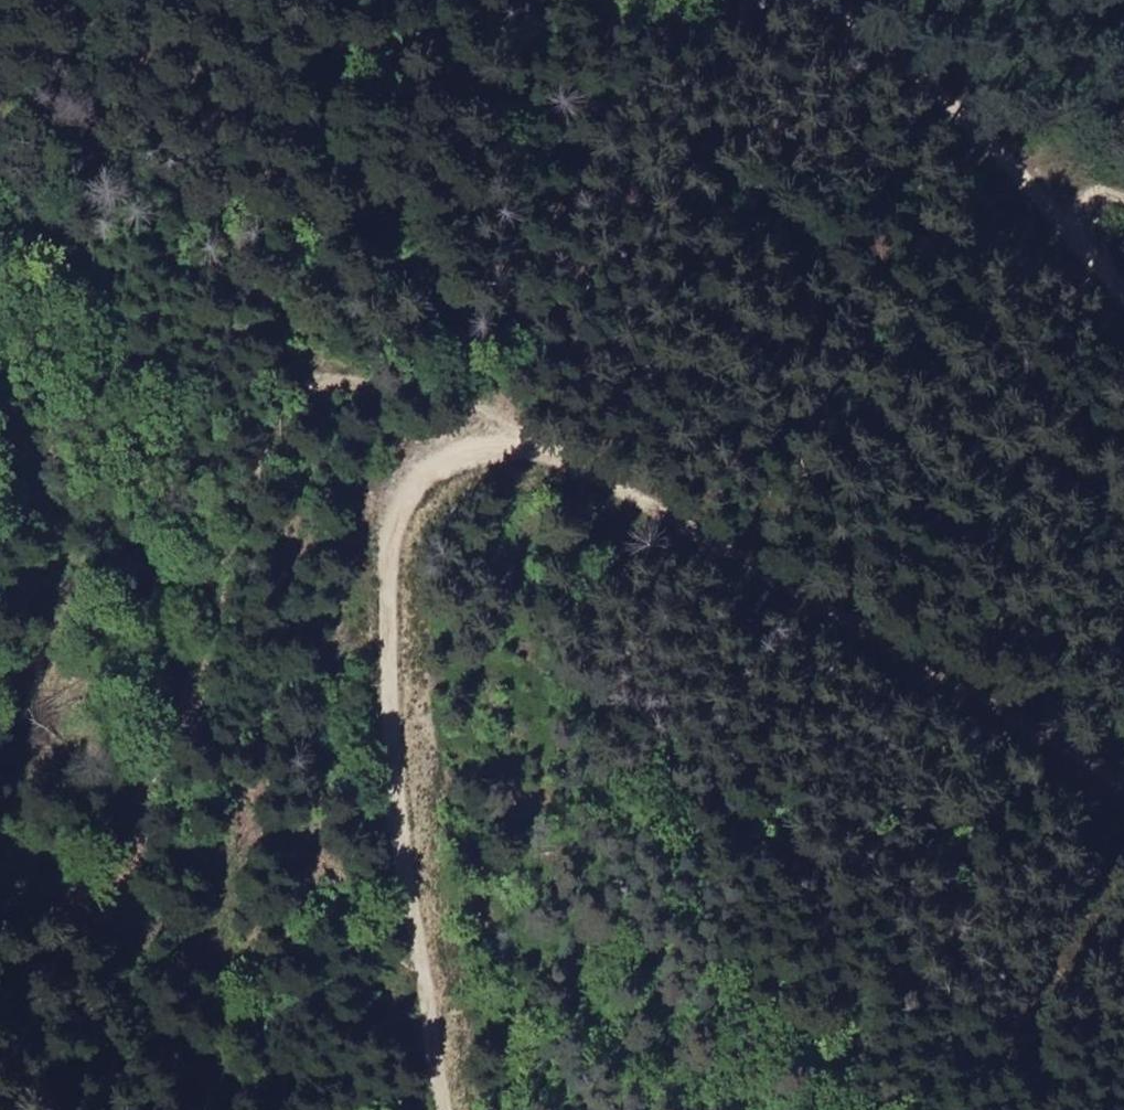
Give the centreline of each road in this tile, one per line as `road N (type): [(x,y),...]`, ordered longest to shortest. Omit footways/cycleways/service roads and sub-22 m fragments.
road 1 (track): [(459,1109),(387,524),(512,410),(1040,740),(1123,781)]
road 2 (track): [(1123,289),(859,36),(804,0)]

